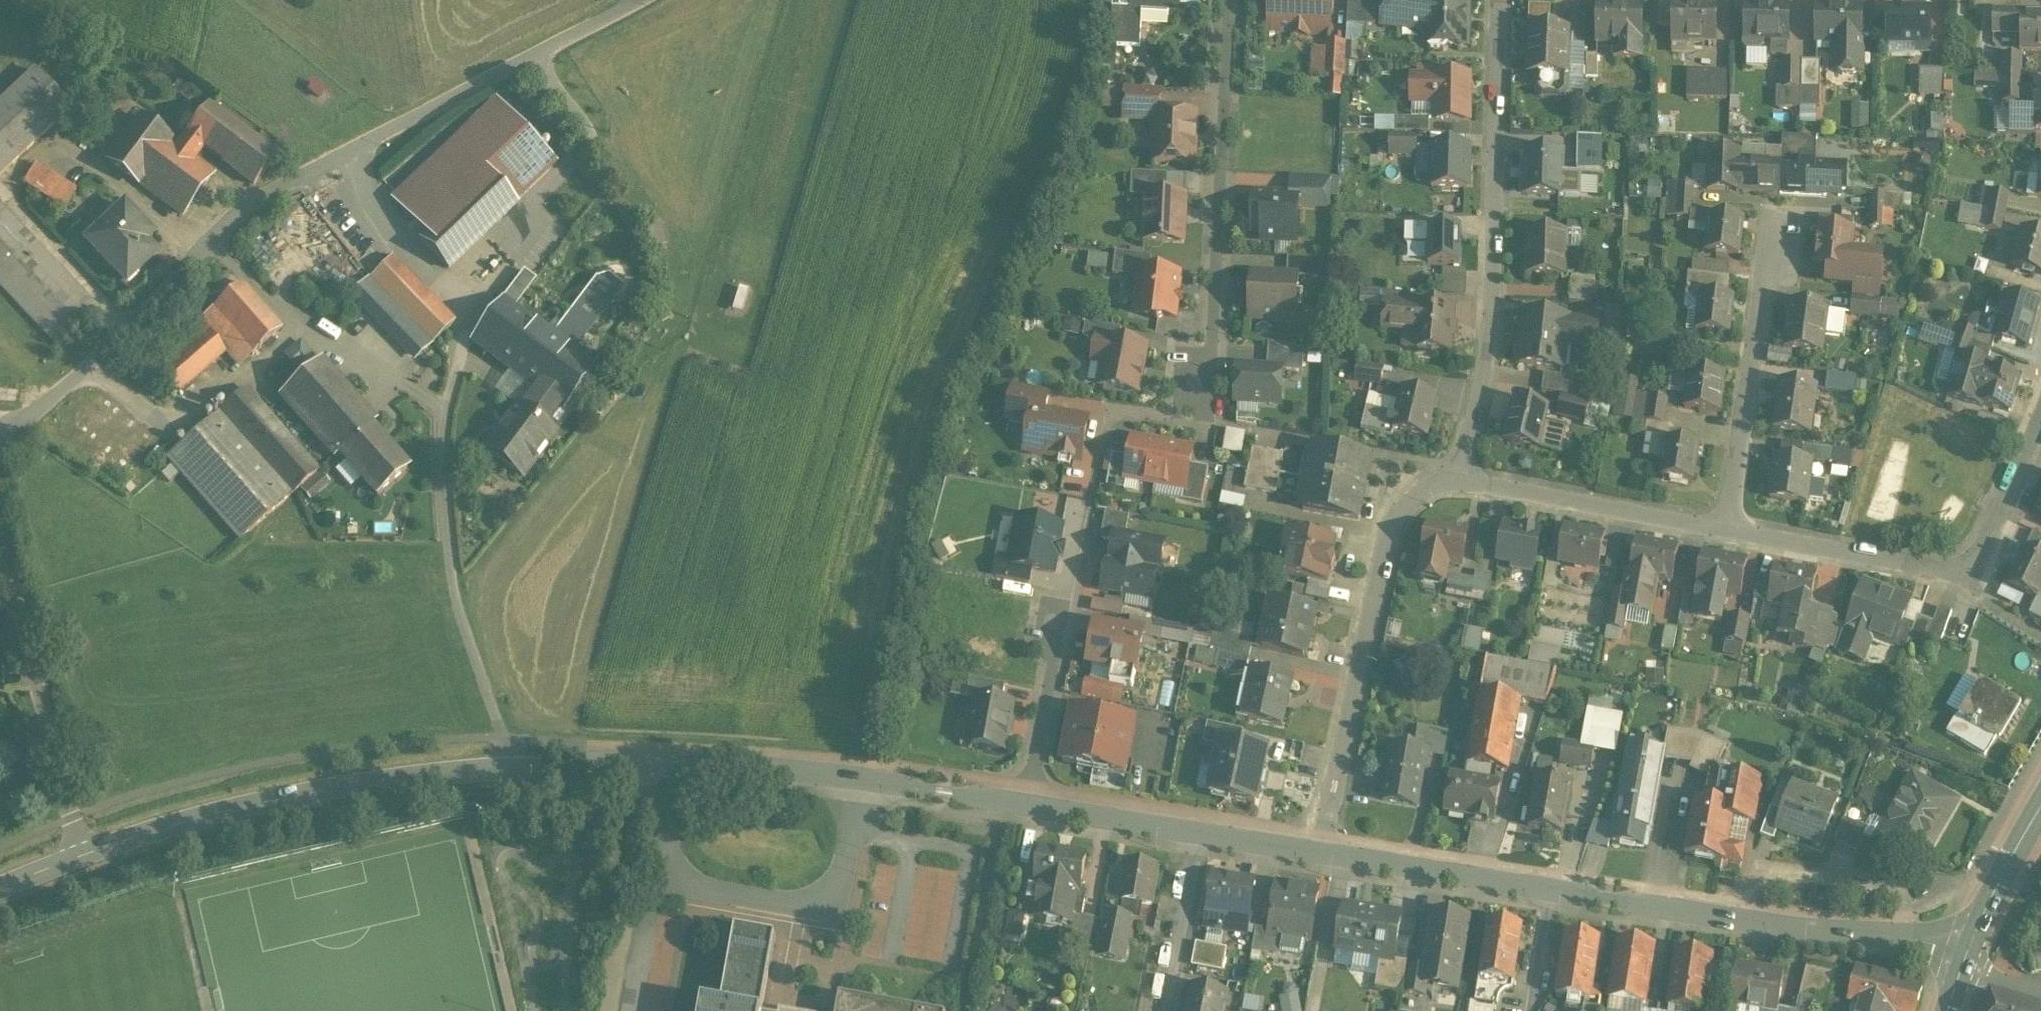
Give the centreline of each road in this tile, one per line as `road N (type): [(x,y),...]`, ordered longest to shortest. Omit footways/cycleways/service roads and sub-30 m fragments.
road 1 (tertiary): [(1028,806),(760,768),(513,767),(278,800),(79,857)]
road 2 (unclassified): [(641,0),(265,195),(226,224),(54,396),(14,422)]
road 3 (residential): [(1460,481),(1493,284),(1499,0)]
road 4 (residential): [(1724,523),(1935,566),(1958,562),(1975,547),(2040,397)]
road 5 (tertiary): [(1964,960),(1886,936),(1548,889)]
road 6 (residential): [(1320,853),(1397,513),(1426,488),(1460,481)]
road 7 (residential): [(1232,0),(1200,415)]
road 8 (unclassified): [(0,538),(79,857)]
road 9 (residential): [(1028,806),(1091,505)]
road 10 (residential): [(1724,523),(1770,219)]
road 11 (residential): [(1460,481),(1724,523)]
road 12 (tertiary): [(1548,889),(1320,853)]
road 13 (residential): [(1196,833),(1162,1010)]
road 14 (secondary): [(2040,807),(1964,960)]
road 15 (tertiary): [(1196,833),(1028,806)]
road 16 (tertiary): [(1320,853),(1196,833)]
road 17 (residential): [(1548,889),(1531,1010)]

